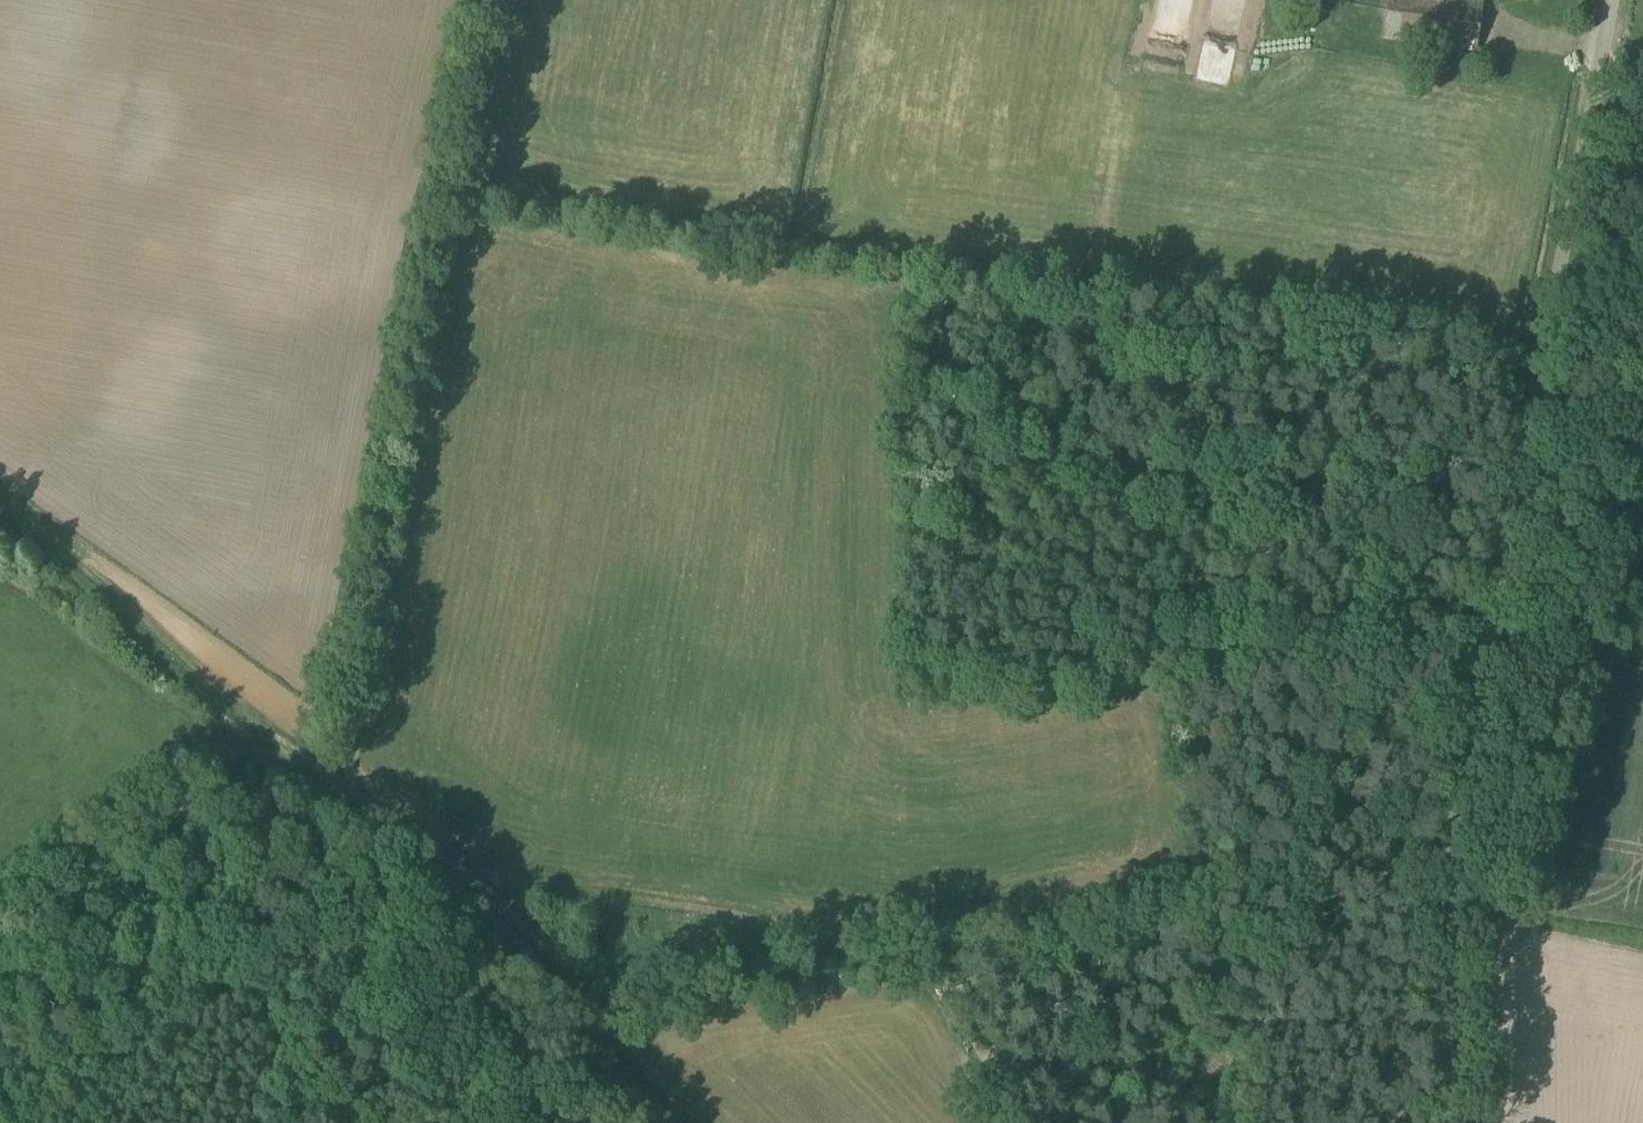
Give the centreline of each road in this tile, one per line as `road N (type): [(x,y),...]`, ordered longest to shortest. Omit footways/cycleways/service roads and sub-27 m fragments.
road 1 (unclassified): [(1444,1122),(1454,825),(1476,677),(1611,0)]

